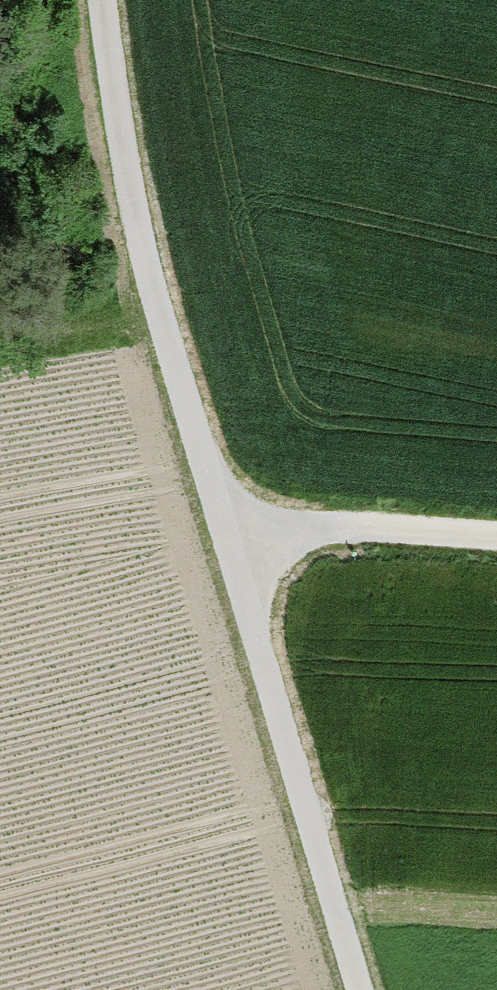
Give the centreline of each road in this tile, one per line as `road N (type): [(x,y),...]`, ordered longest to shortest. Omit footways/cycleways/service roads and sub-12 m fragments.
road 1 (unclassified): [(100,0),(220,512),(362,989)]
road 2 (track): [(220,512),(496,530)]
road 3 (track): [(0,342),(173,312)]

